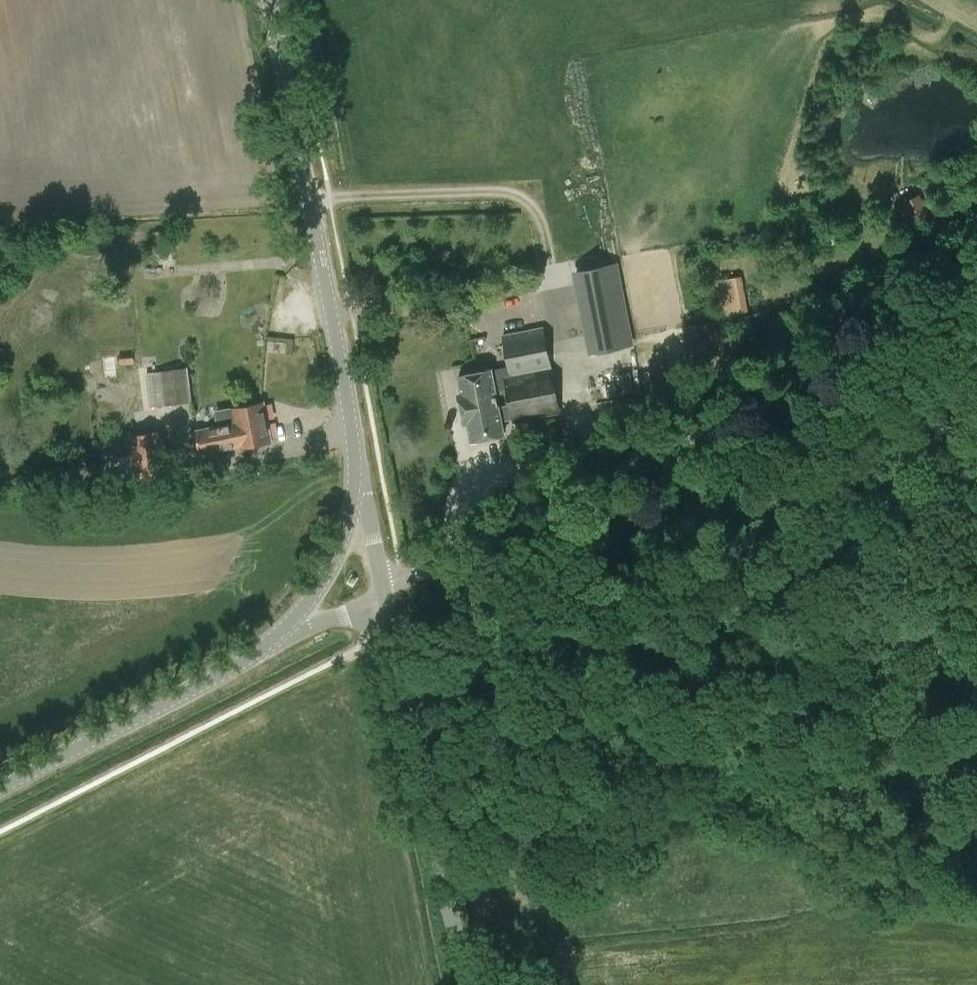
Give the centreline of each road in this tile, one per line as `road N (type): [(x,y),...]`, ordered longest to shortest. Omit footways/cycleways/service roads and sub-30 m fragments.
road 1 (unclassified): [(384,594),(976,291)]
road 2 (track): [(438,844),(506,870),(551,871),(574,867),(630,828),(686,809),(786,806),(832,815),(976,799)]
road 3 (secondary): [(357,452),(268,0)]
road 4 (tertiary): [(466,984),(384,594)]
road 5 (secondary): [(0,786),(274,641)]
road 6 (secondary): [(274,641),(339,552),(357,452)]
road 7 (tertiary): [(384,594),(357,452)]

